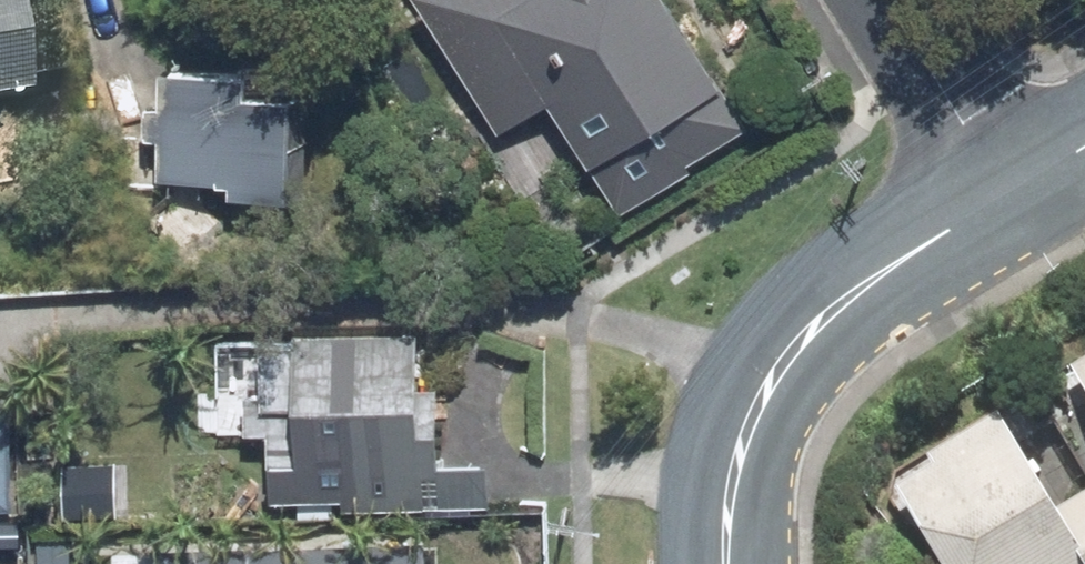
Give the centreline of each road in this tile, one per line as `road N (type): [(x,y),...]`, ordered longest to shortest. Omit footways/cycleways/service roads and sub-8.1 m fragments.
road 1 (residential): [(1013,194),(866,301),(768,397),(735,498),(736,563)]
road 2 (residential): [(888,0),(1013,194)]

